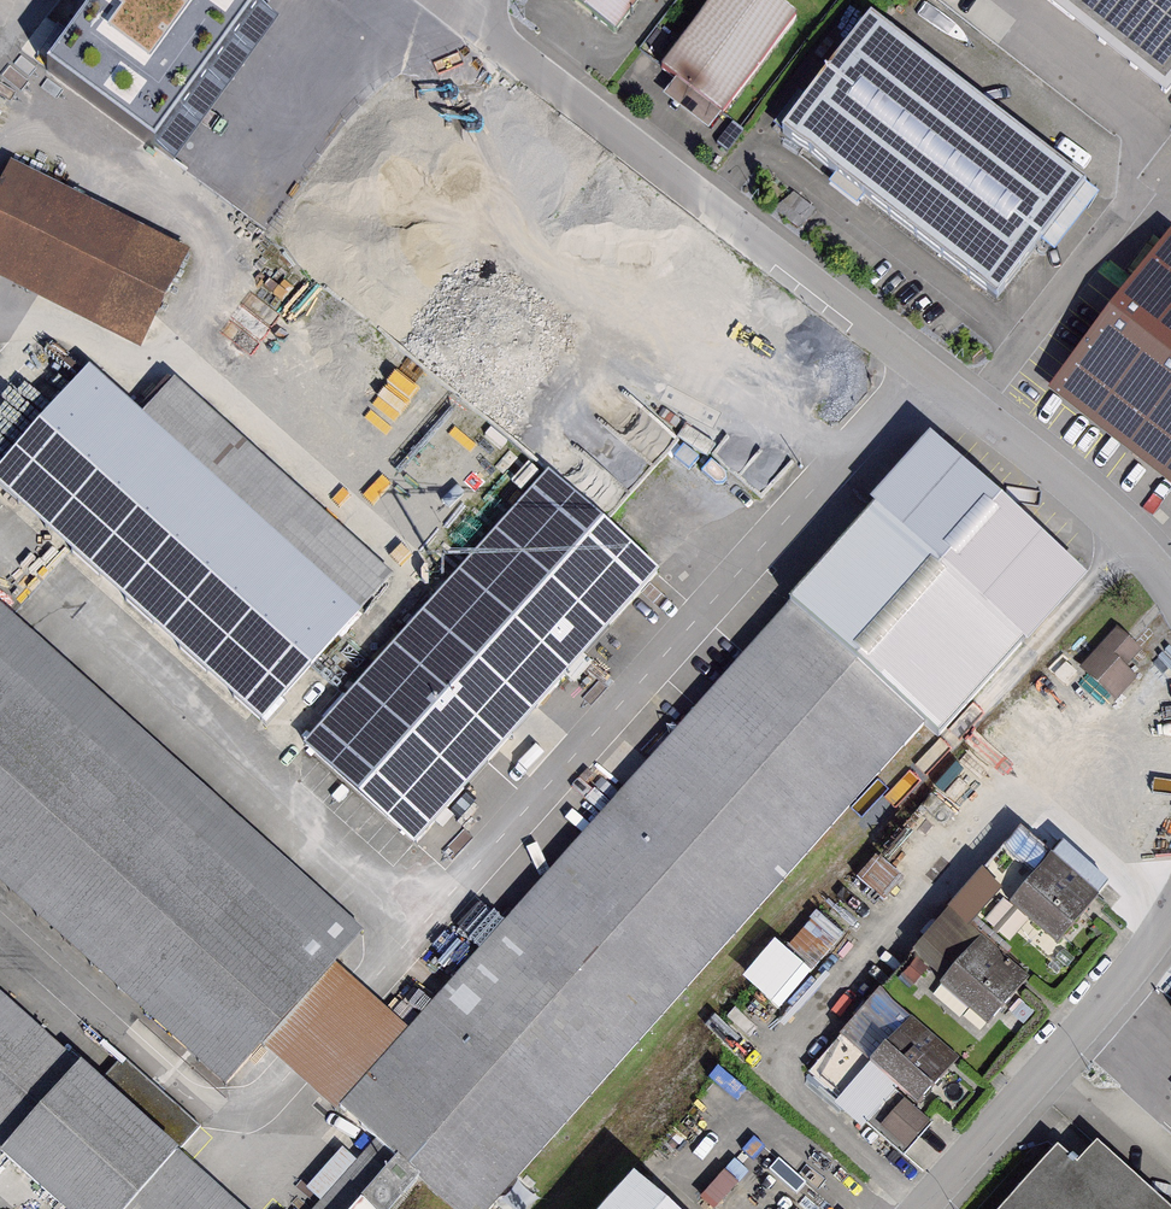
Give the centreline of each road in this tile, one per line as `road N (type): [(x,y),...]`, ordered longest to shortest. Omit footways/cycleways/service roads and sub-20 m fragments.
road 1 (residential): [(1170,589),(1110,519),(1022,440),(446,0)]
road 2 (residential): [(919,1208),(1154,947),(1170,917)]

